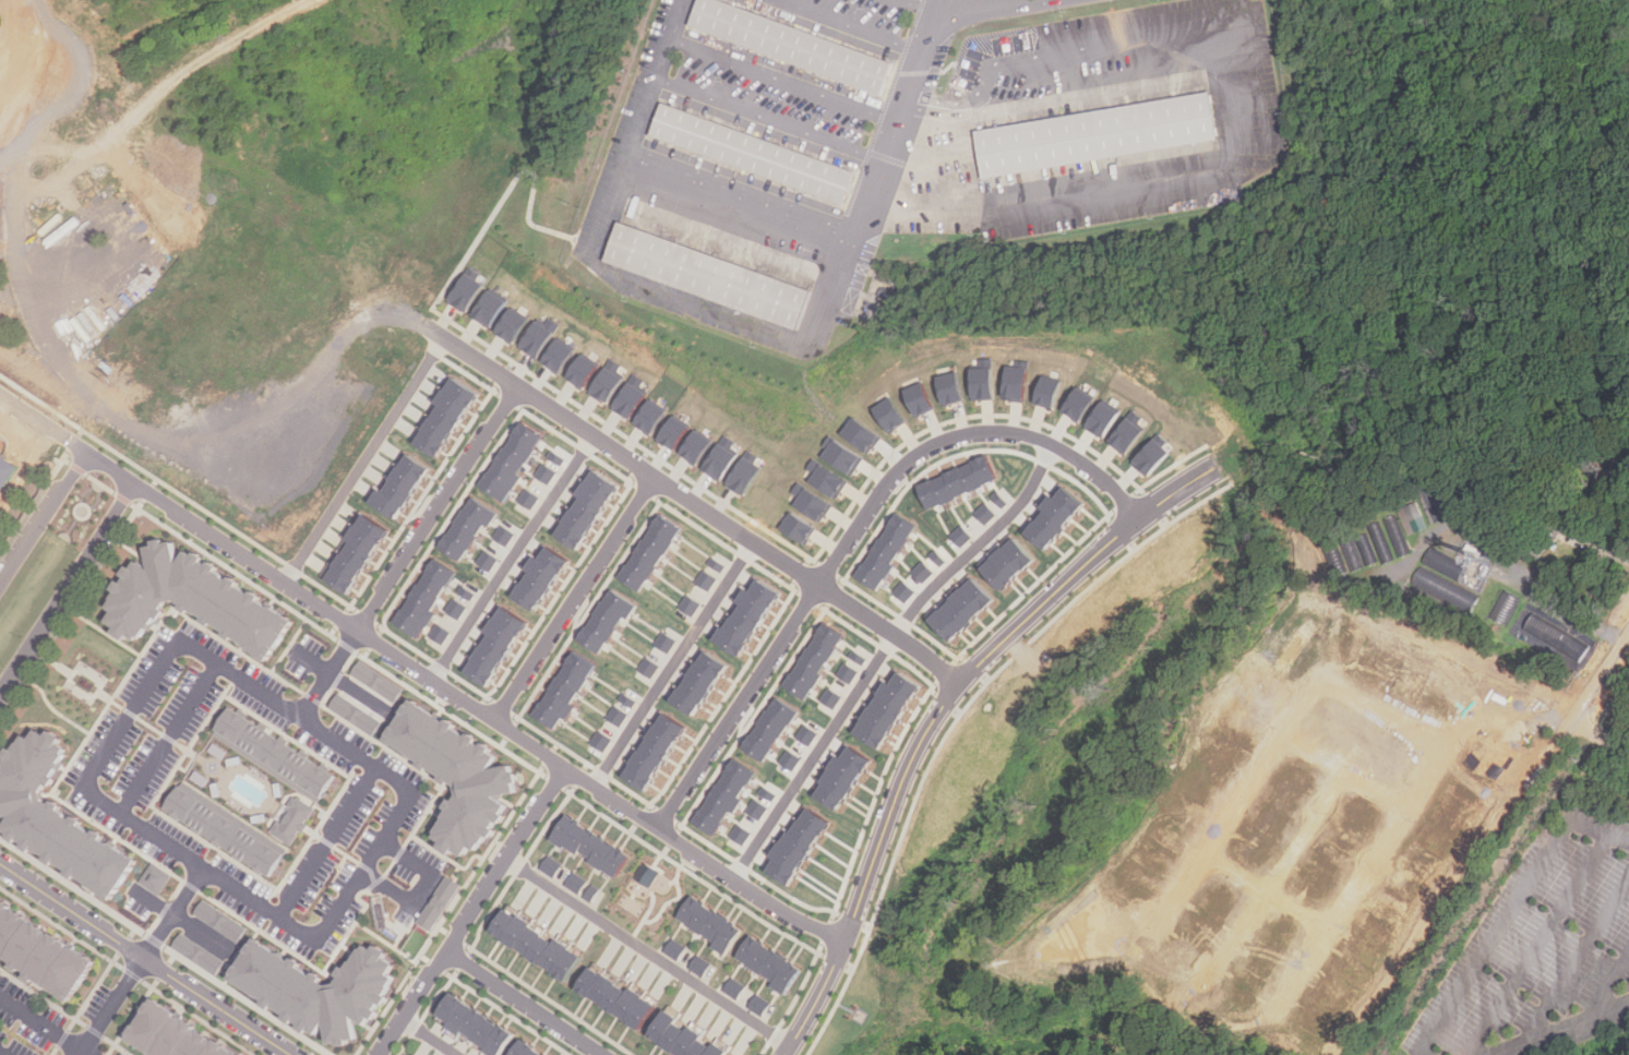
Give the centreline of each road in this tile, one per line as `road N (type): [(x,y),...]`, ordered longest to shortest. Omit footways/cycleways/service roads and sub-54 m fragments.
road 1 (residential): [(843,946),(0,397)]
road 2 (residential): [(786,1054),(843,946),(909,765),(941,708),(1128,524),(1215,465)]
road 3 (residential): [(957,686),(422,328)]
road 4 (residential): [(1576,718),(1498,727),(1464,744),(1437,775),(1298,1007)]
road 5 (residential): [(817,586),(895,475),(967,434),(1022,435),(1051,445),(1088,467),(1138,517)]
road 6 (residential): [(817,350),(941,0)]
road 7 (residential): [(0,863),(288,1054)]
road 8 (residential): [(380,1054),(567,770)]
road 9 (residential): [(1327,684),(1296,702),(1154,928)]
road 10 (residential): [(817,586),(659,830)]
road 11 (residential): [(517,391),(355,632)]
road 12 (residential): [(651,479),(493,721)]
road 13 (residential): [(0,695),(133,484)]
road 14 (residential): [(1339,776),(1215,980)]
road 15 (residential): [(448,951),(605,1054)]
road 16 (residential): [(1457,753),(1294,670)]
road 17 (residential): [(1341,935),(1202,851)]
road 18 (residential): [(1413,815),(1271,740)]
road 19 (residential): [(87,454),(0,586)]

